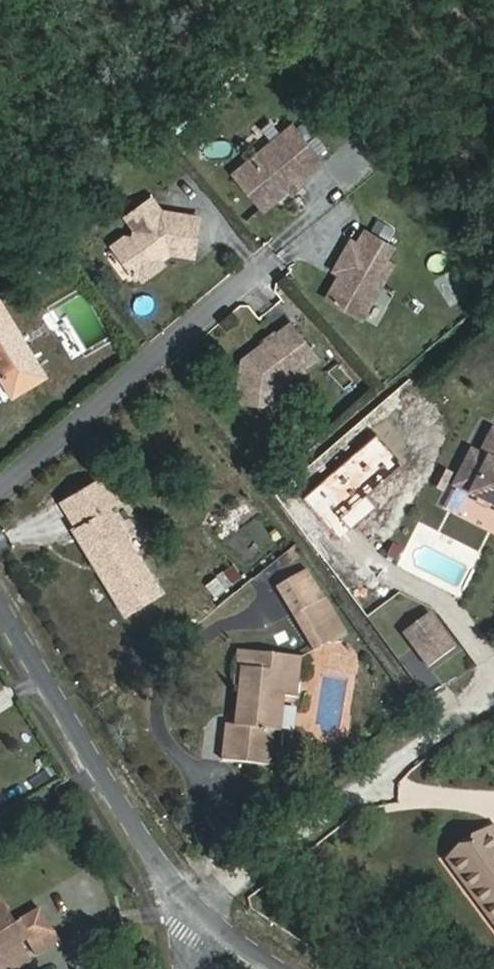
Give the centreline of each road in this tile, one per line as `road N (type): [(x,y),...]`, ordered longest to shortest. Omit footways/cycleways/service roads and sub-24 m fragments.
road 1 (track): [(493,678),(206,901),(200,918)]
road 2 (tertiary): [(200,918),(163,873),(0,608)]
road 3 (residential): [(250,284),(0,483)]

